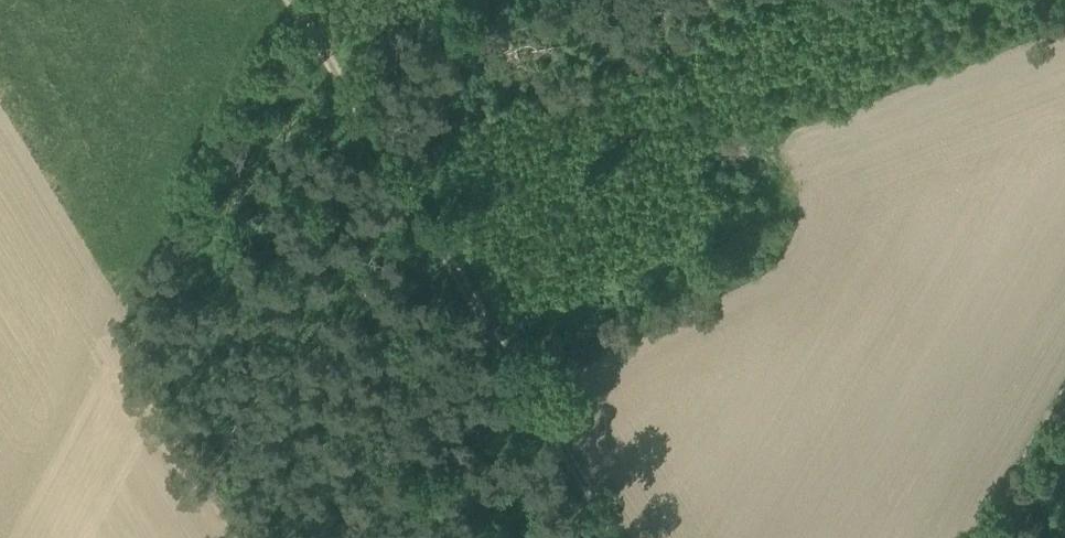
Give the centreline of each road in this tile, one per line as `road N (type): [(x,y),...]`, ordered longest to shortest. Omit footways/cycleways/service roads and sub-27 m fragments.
road 1 (track): [(619,537),(292,0)]
road 2 (track): [(1064,395),(982,537)]

